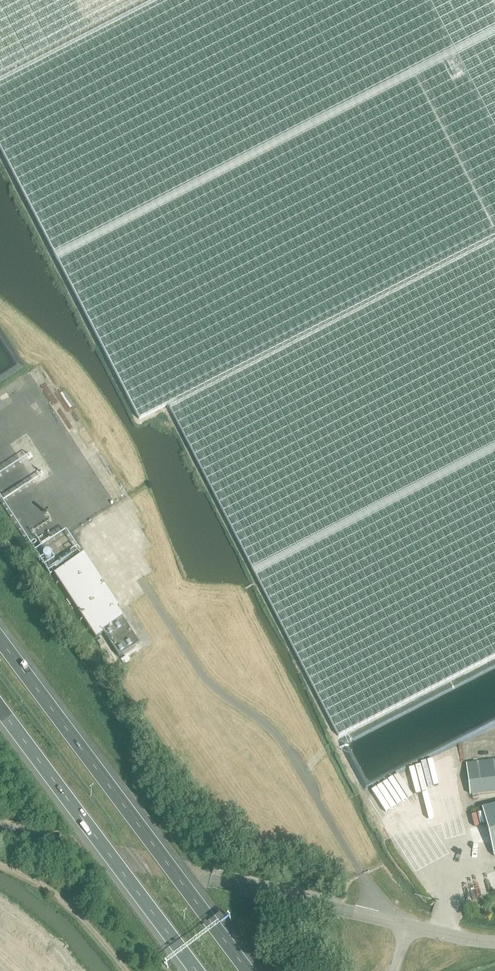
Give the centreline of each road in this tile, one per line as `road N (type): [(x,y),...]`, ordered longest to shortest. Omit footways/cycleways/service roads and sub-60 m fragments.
road 1 (motorway): [(247,970),(0,640)]
road 2 (motorway): [(0,708),(197,970)]
road 3 (unclassified): [(215,879),(0,828)]
road 4 (track): [(125,970),(54,893),(0,865)]
road 5 (unclassified): [(215,879),(342,911)]

